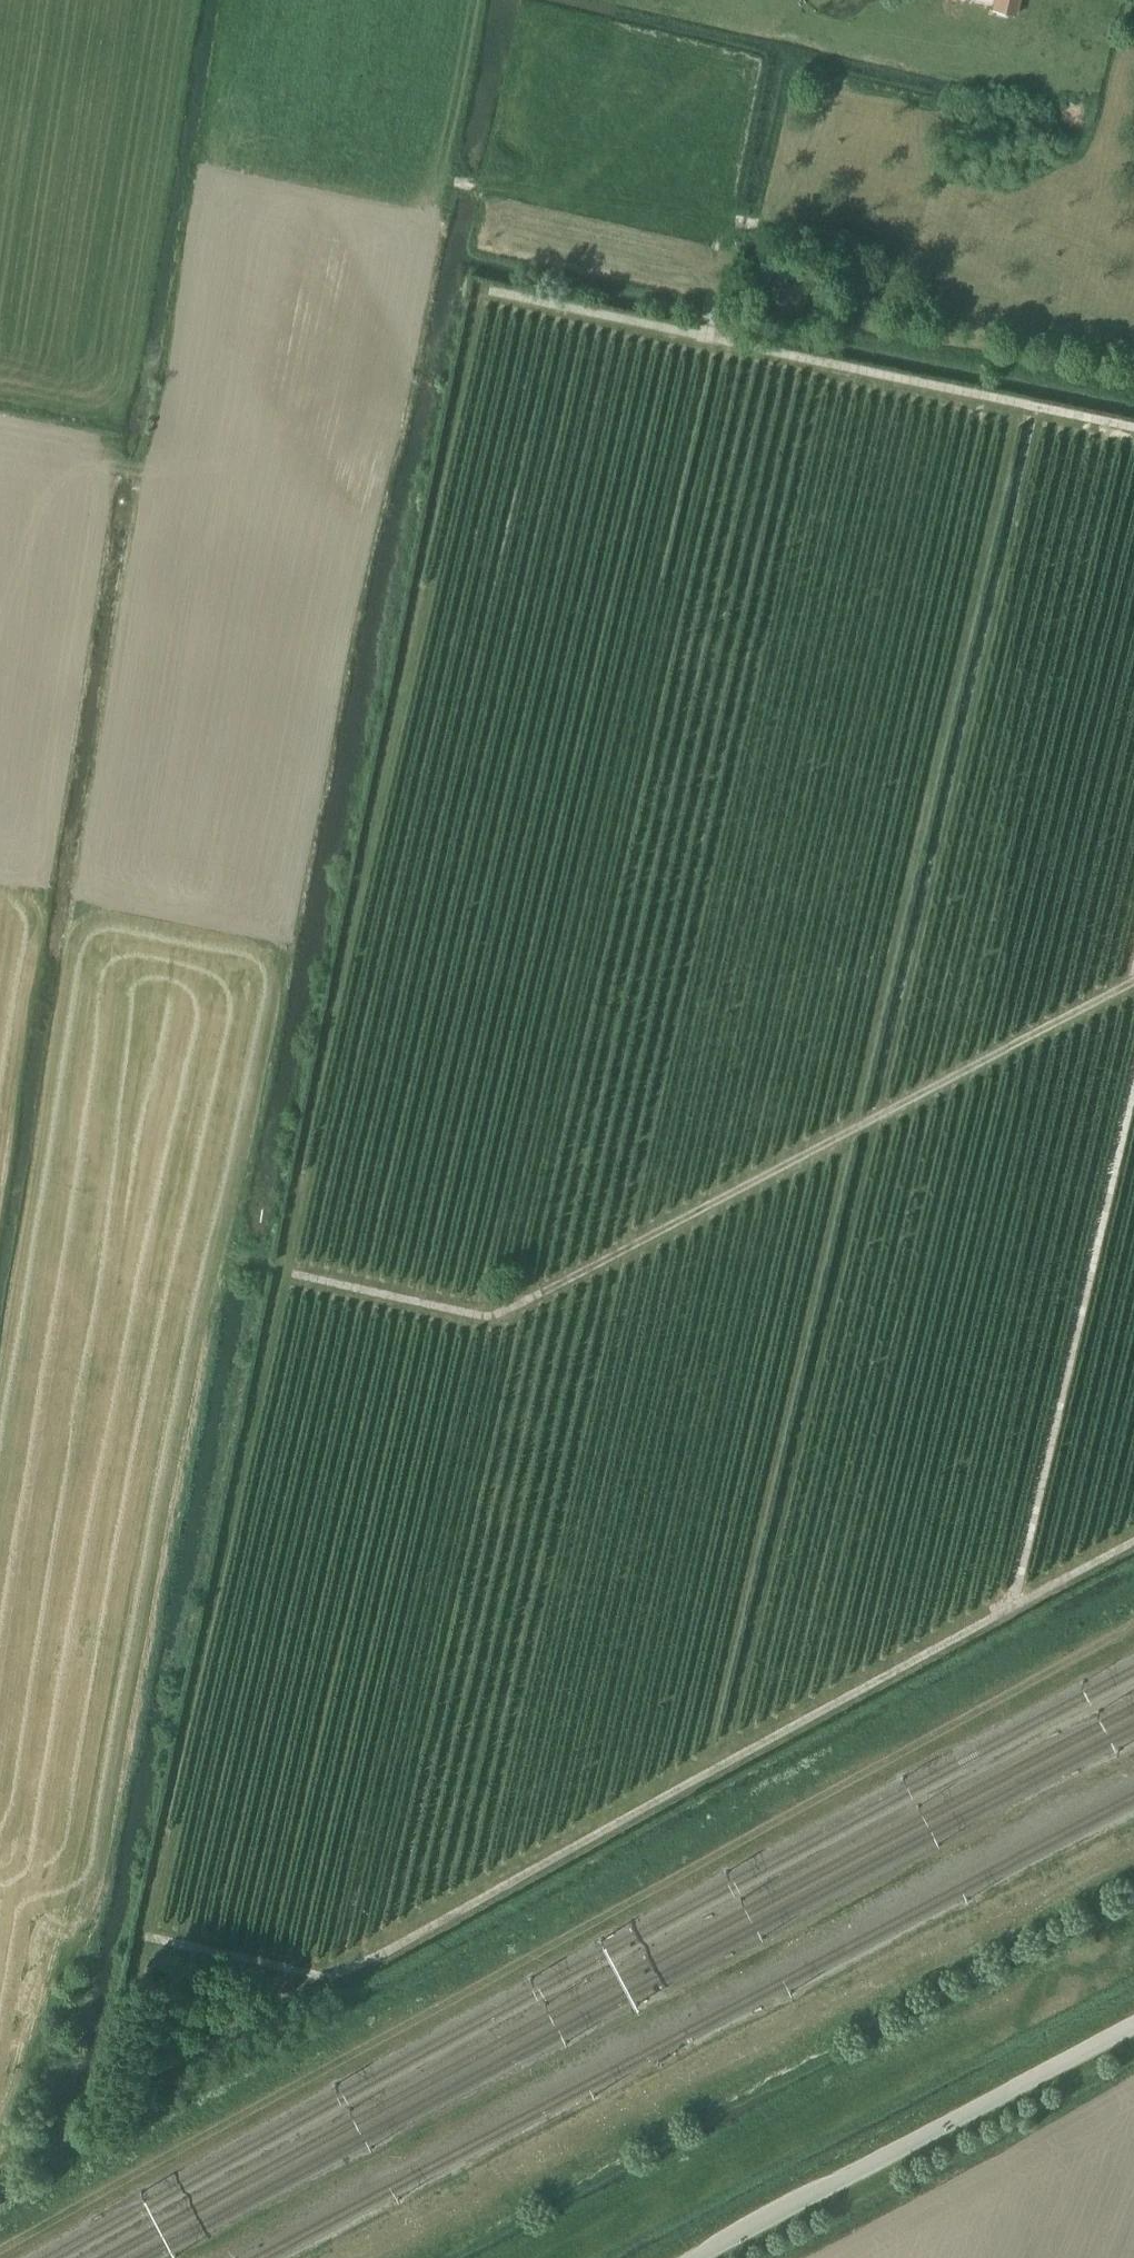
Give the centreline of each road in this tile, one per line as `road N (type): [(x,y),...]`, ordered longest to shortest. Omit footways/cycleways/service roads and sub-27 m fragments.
road 1 (track): [(1133,980),(498,1313),(479,1316),(291,1276)]
road 2 (unclassified): [(706,2257),(1133,2031)]

